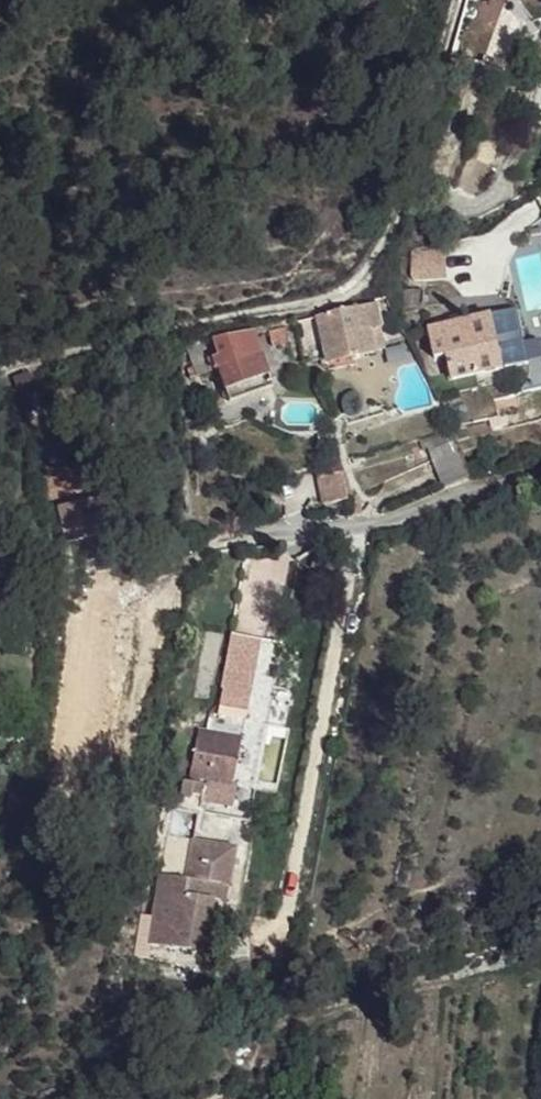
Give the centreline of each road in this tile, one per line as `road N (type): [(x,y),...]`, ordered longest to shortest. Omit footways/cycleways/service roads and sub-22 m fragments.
road 1 (track): [(0,381),(9,371),(301,312),(361,287),(397,224),(457,0)]
road 2 (unclassified): [(184,563),(272,531),(380,526),(540,473)]

